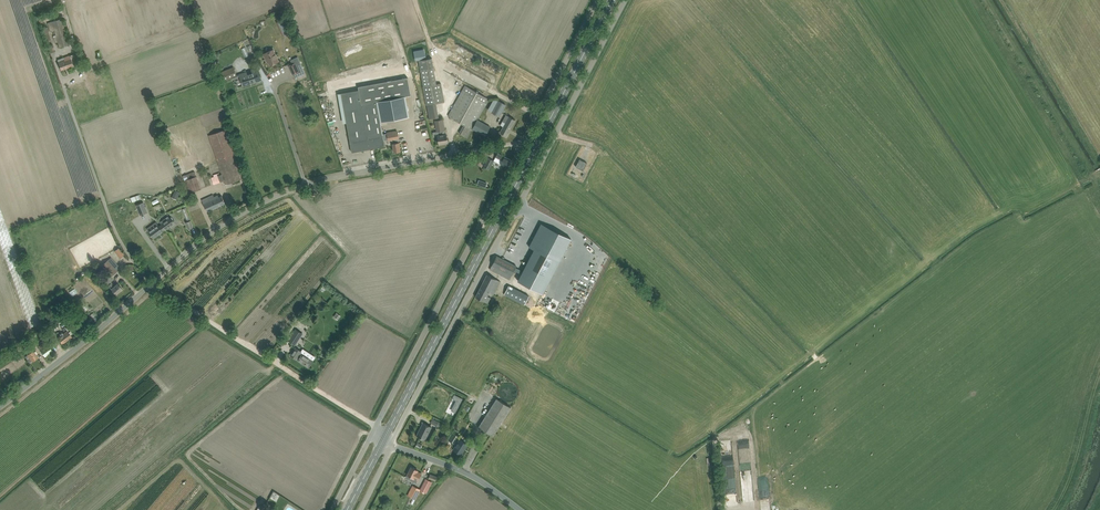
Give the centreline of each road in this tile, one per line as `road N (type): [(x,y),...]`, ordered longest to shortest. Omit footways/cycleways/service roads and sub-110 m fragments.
road 1 (unclassified): [(0,407),(200,242),(263,201),(321,180),(520,147)]
road 2 (unclassified): [(391,442),(625,0)]
road 3 (primary): [(385,438),(612,0)]
road 4 (unclassified): [(374,429),(520,147)]
road 5 (track): [(151,284),(374,429)]
road 6 (unclassified): [(520,147),(597,0)]
road 7 (unclassified): [(527,509),(483,479),(391,442)]
road 8 (track): [(1099,379),(1055,509)]

